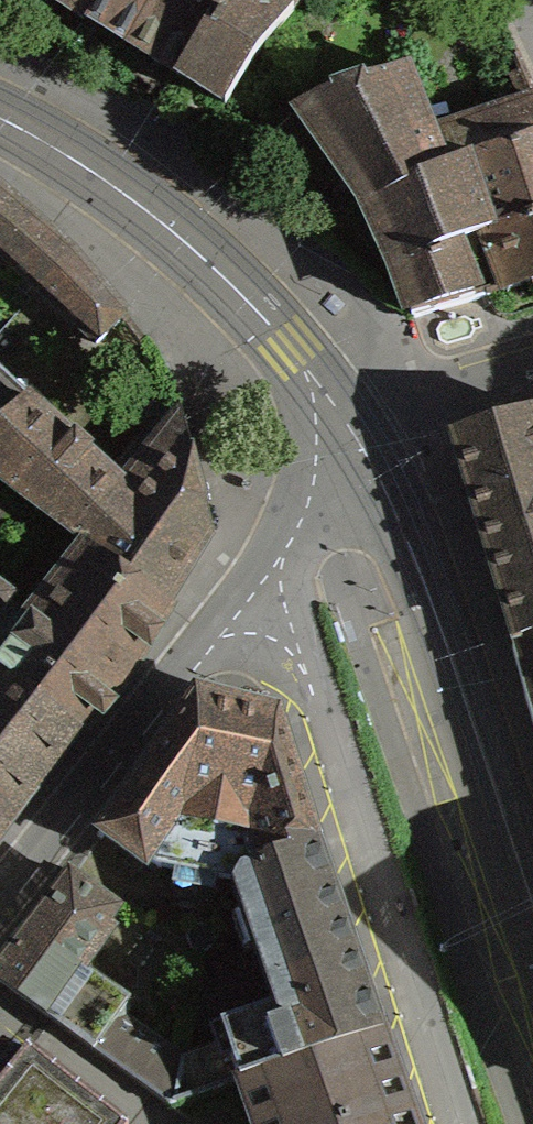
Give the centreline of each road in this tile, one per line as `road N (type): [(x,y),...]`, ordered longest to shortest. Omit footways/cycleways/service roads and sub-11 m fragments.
road 1 (residential): [(459,1123),(299,645),(257,592)]
road 2 (residential): [(532,886),(398,517),(354,432)]
road 3 (unclassified): [(0,120),(164,224),(244,298),(354,432)]
road 4 (unclassified): [(257,592),(0,912)]
road 5 (unclassified): [(354,432),(257,592)]
road 6 (residential): [(532,378),(354,432)]

